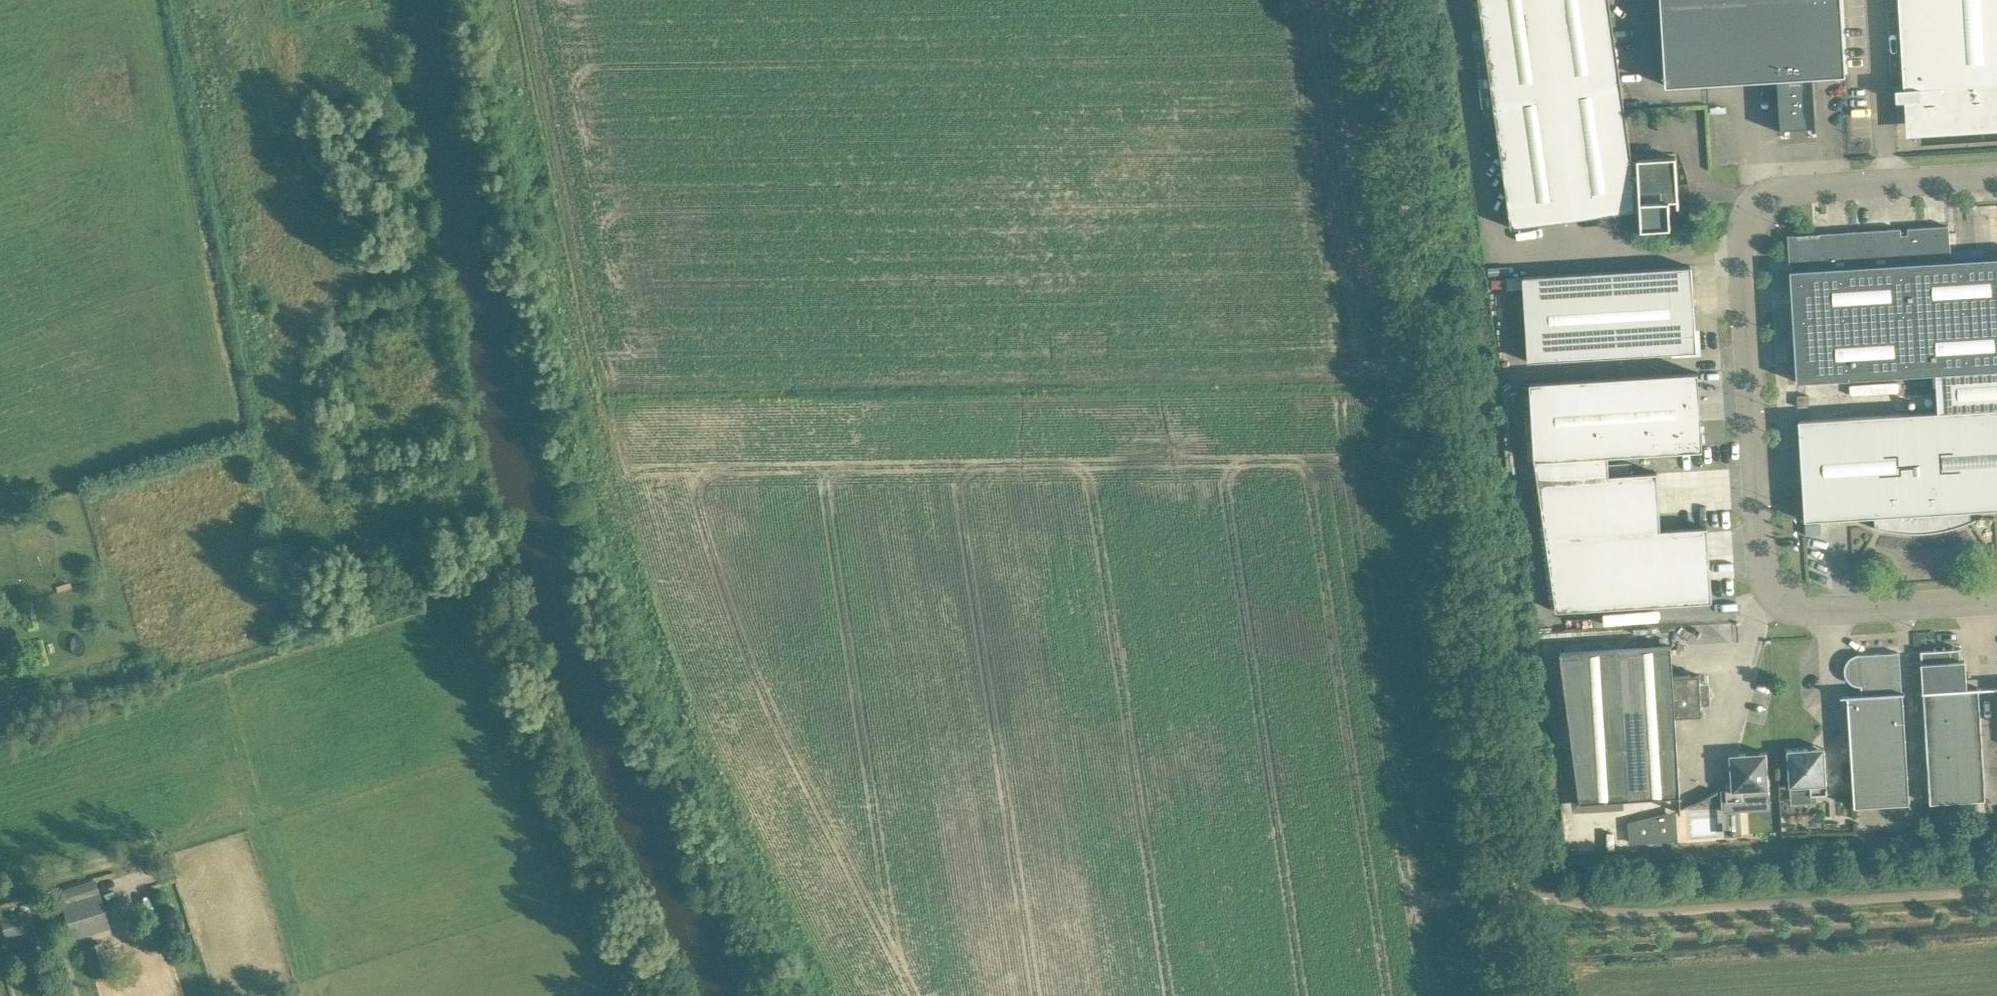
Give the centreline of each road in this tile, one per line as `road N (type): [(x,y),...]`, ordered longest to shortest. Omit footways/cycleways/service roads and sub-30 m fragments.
road 1 (track): [(1382,0),(1524,995)]
road 2 (unclassified): [(1996,600),(1795,608),(1775,587),(1763,559),(1743,243),(1755,211),(1779,194),(1996,176)]
road 3 (track): [(131,865),(120,860),(0,893)]

